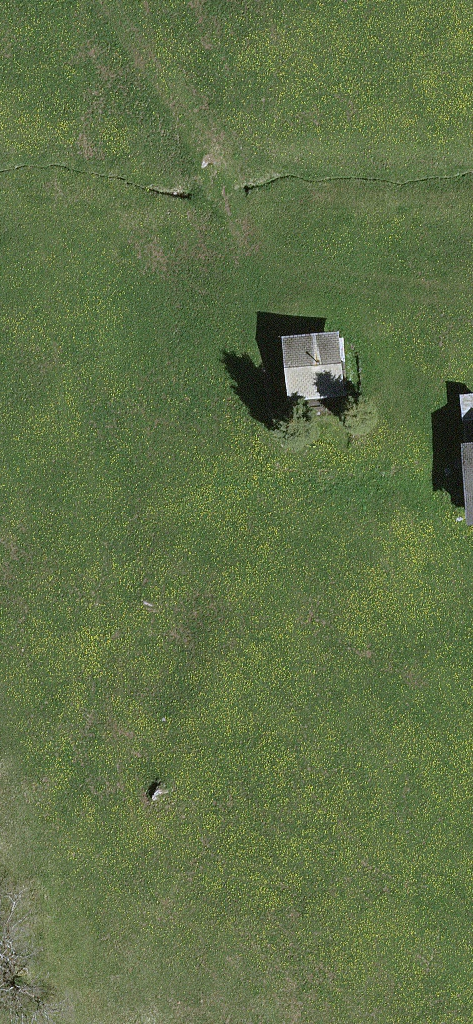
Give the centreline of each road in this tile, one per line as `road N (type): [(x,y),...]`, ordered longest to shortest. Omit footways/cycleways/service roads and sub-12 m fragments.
road 1 (track): [(472,798),(419,708),(381,559),(381,463),(472,270)]
road 2 (track): [(227,209),(278,433),(309,518),(419,708)]

